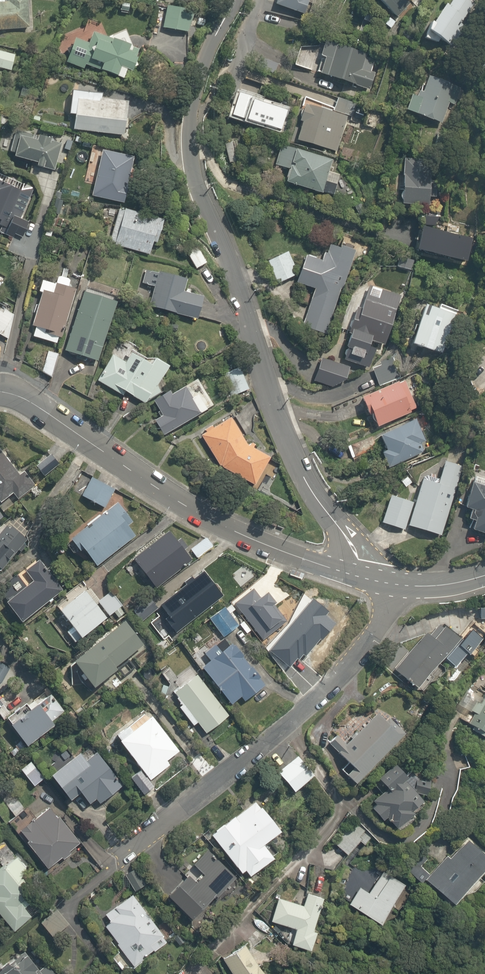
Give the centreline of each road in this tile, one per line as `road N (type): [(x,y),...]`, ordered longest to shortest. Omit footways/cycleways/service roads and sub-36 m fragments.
road 1 (residential): [(351,575),(345,539),(300,473),(276,412),(190,156),(197,92),(235,0)]
road 2 (tertiary): [(351,575),(192,509),(18,395),(0,391)]
road 3 (residential): [(121,854),(266,745),(341,675),(374,633),(395,584)]

